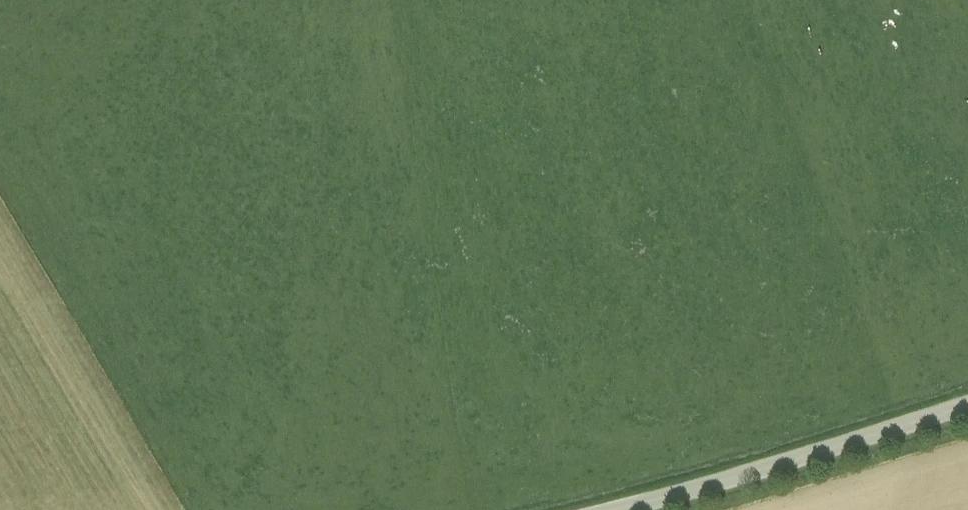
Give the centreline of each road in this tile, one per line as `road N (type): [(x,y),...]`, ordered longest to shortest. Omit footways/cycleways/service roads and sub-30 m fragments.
road 1 (tertiary): [(625,509),(967,409)]

